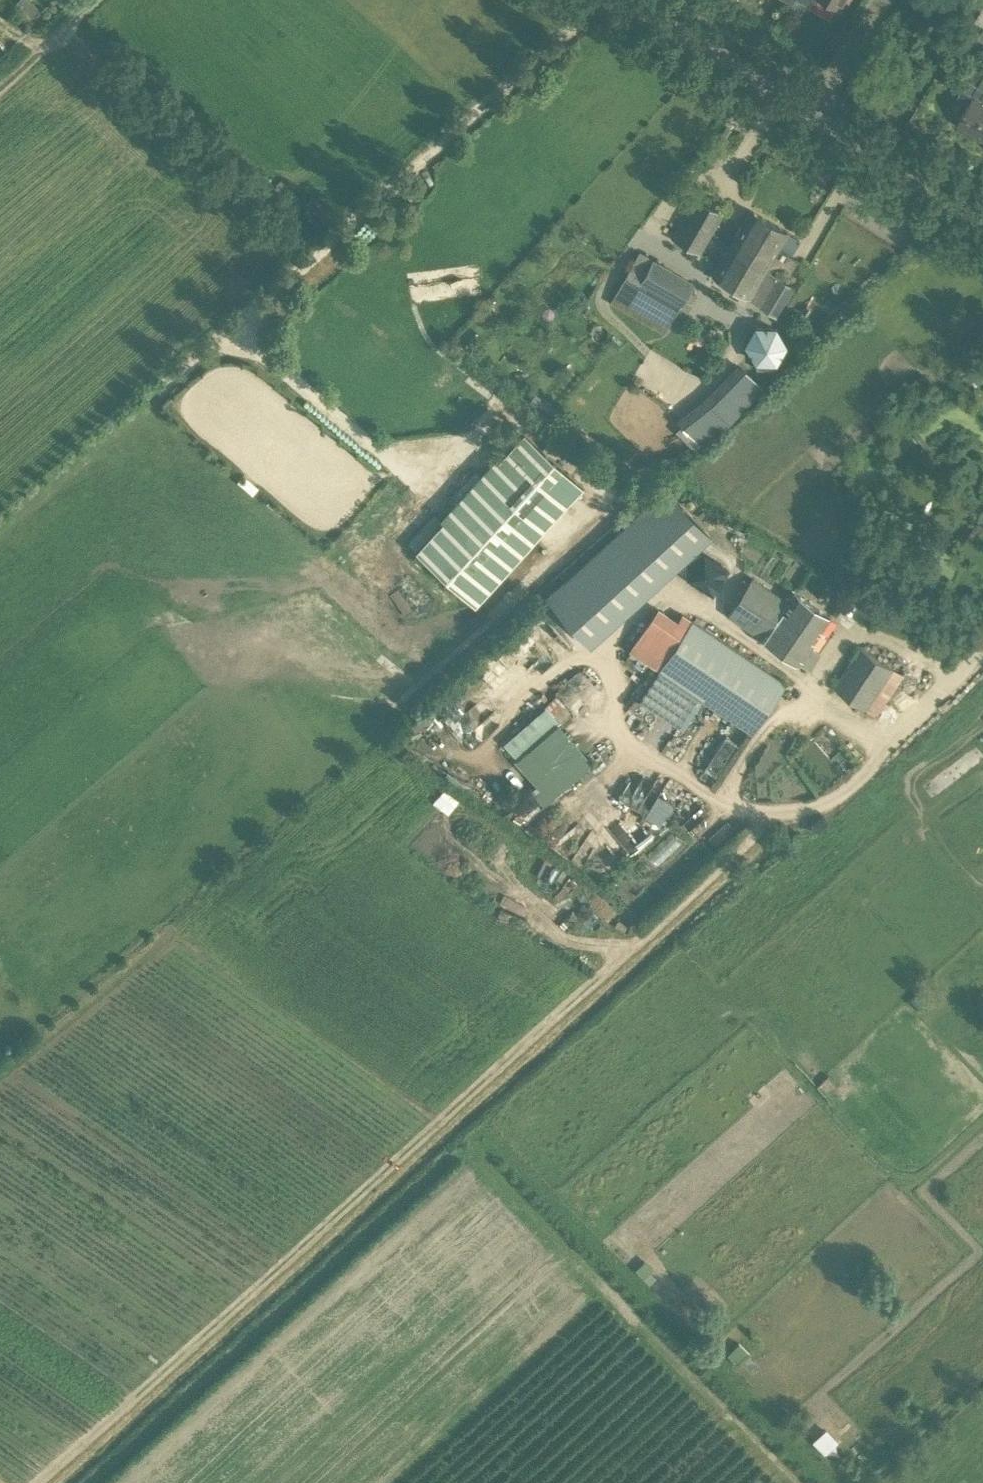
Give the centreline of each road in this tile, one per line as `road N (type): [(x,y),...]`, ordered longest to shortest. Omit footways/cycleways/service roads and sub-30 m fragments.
road 1 (track): [(406,473),(230,326),(602,0)]
road 2 (tertiary): [(810,118),(626,0)]
road 3 (tertiary): [(982,220),(810,118)]
road 4 (residential): [(810,118),(883,0)]

